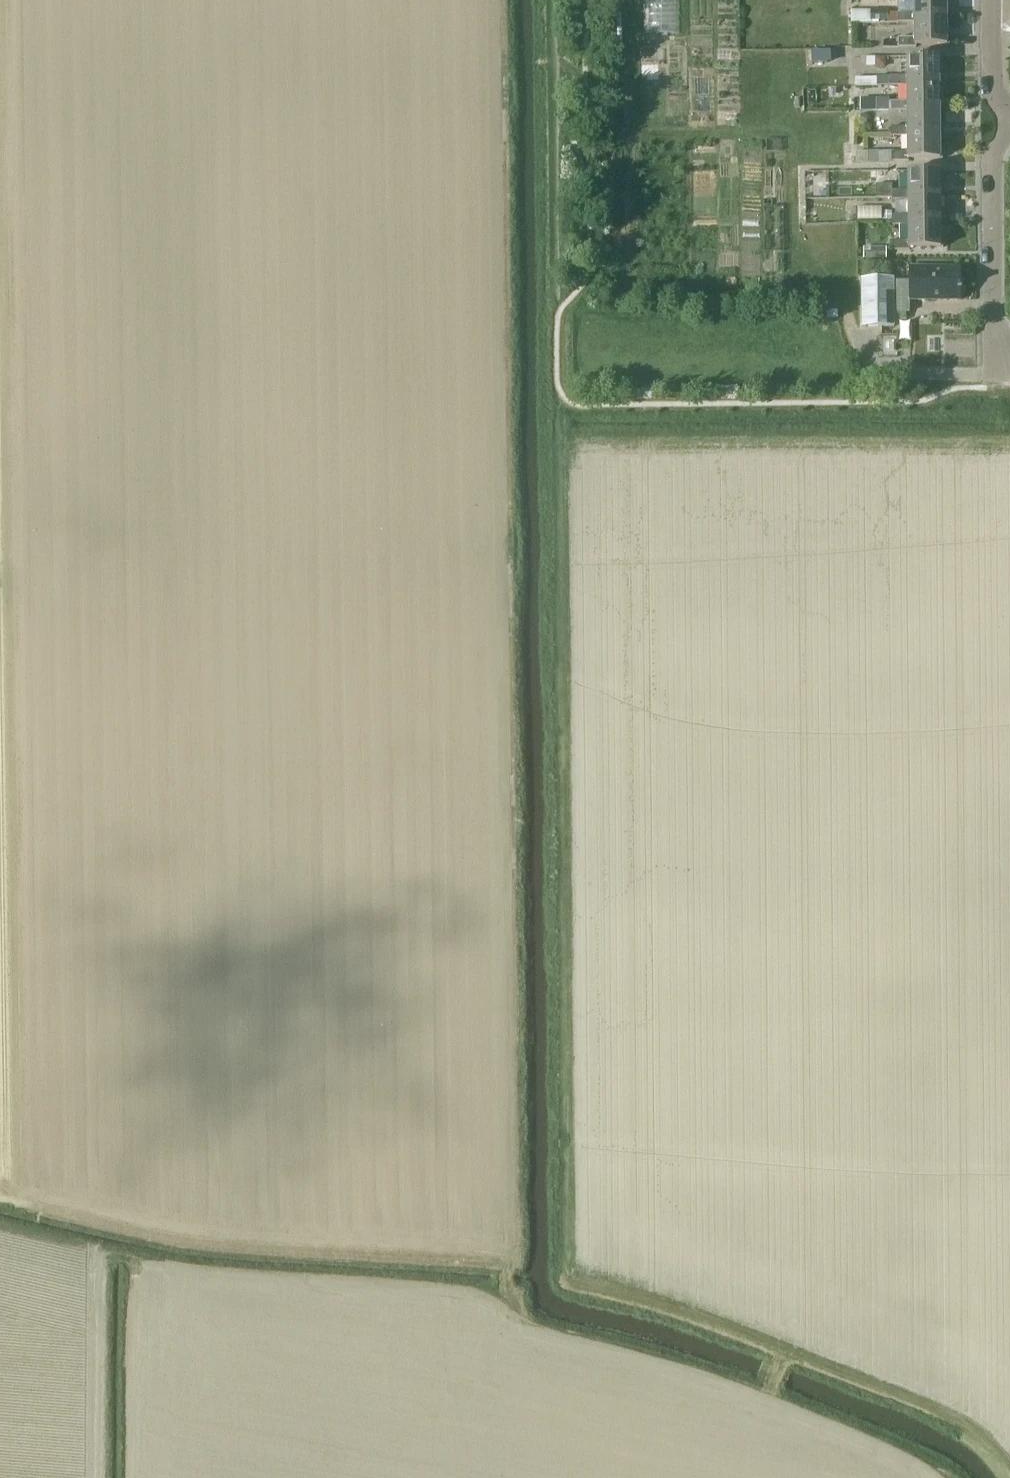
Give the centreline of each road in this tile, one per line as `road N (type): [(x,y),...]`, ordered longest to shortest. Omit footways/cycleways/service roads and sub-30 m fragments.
road 1 (residential): [(998,352),(994,120)]

